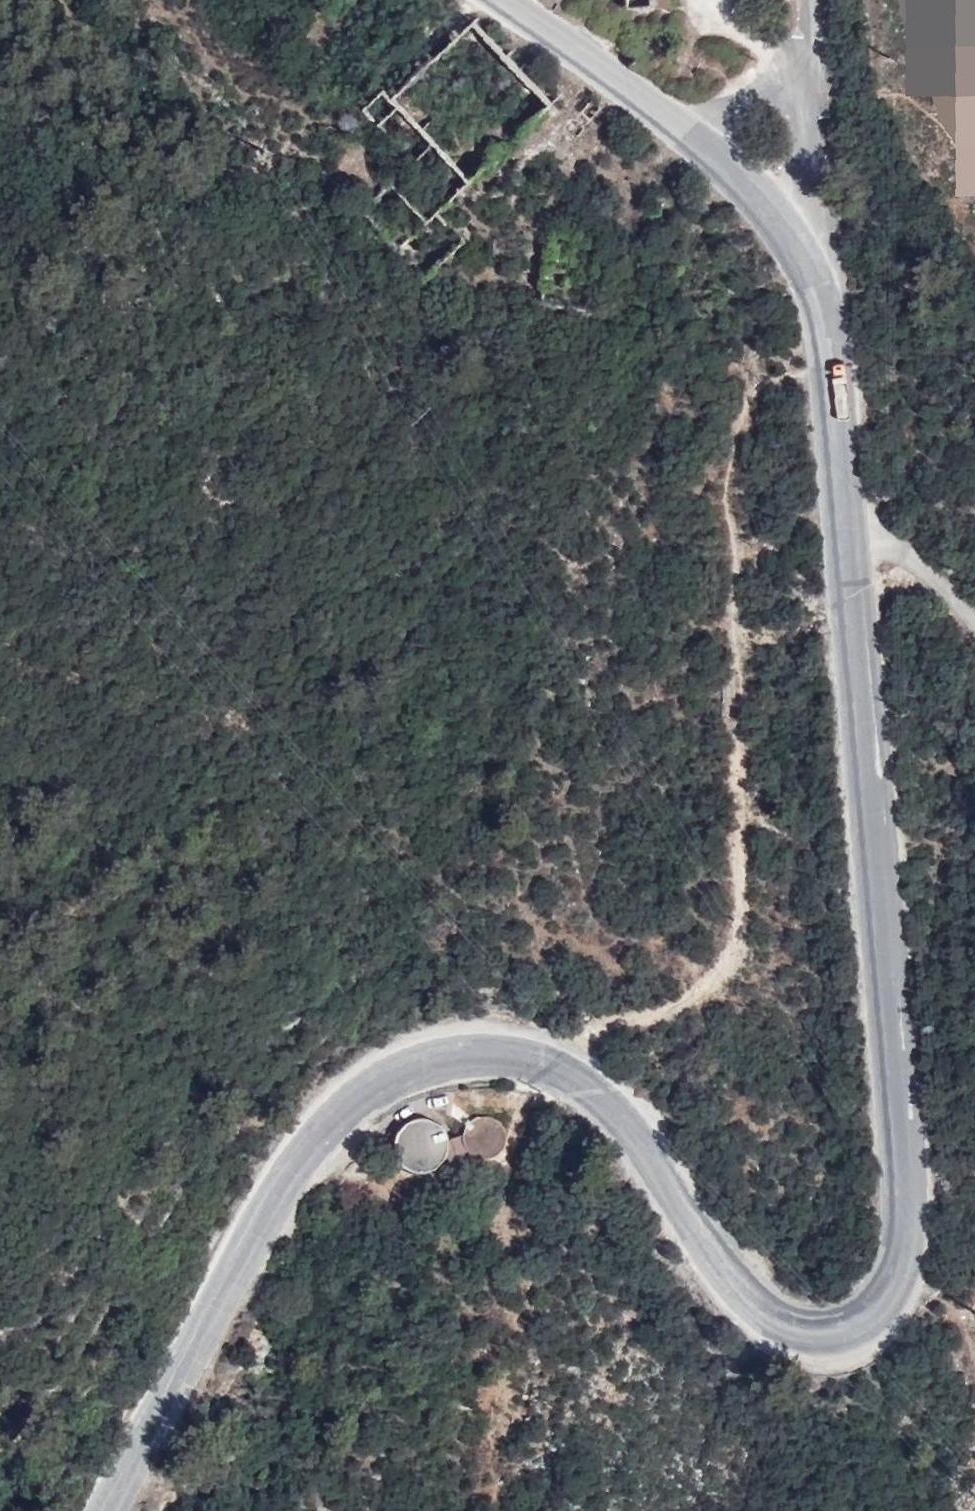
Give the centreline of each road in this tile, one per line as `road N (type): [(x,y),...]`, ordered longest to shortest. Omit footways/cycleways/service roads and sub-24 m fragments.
road 1 (tertiary): [(105,1510),(302,1148),(374,1083),(411,1065),(498,1053),(551,1064),(587,1083),(624,1119),(742,1290),(782,1329),(813,1337),(860,1322),(901,1274),(837,365),(820,273)]
road 2 (unclassified): [(820,273),(812,49)]
road 3 (tertiary): [(692,123),(506,0)]
road 4 (tertiary): [(820,273),(765,194),(692,123)]
road 5 (unclassified): [(812,49),(692,123)]
road 6 (track): [(974,115),(929,0)]

